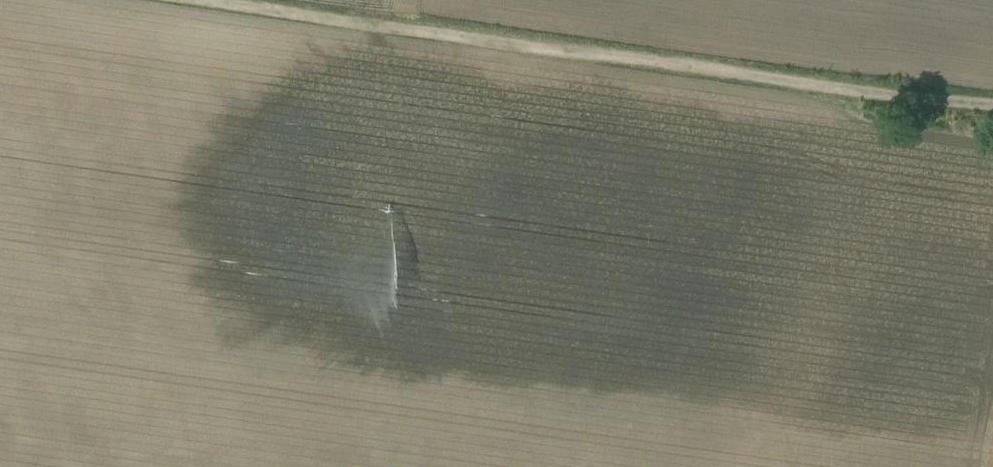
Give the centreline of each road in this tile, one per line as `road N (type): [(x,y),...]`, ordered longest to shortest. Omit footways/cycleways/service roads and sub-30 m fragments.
road 1 (track): [(198,0),(992,103)]

